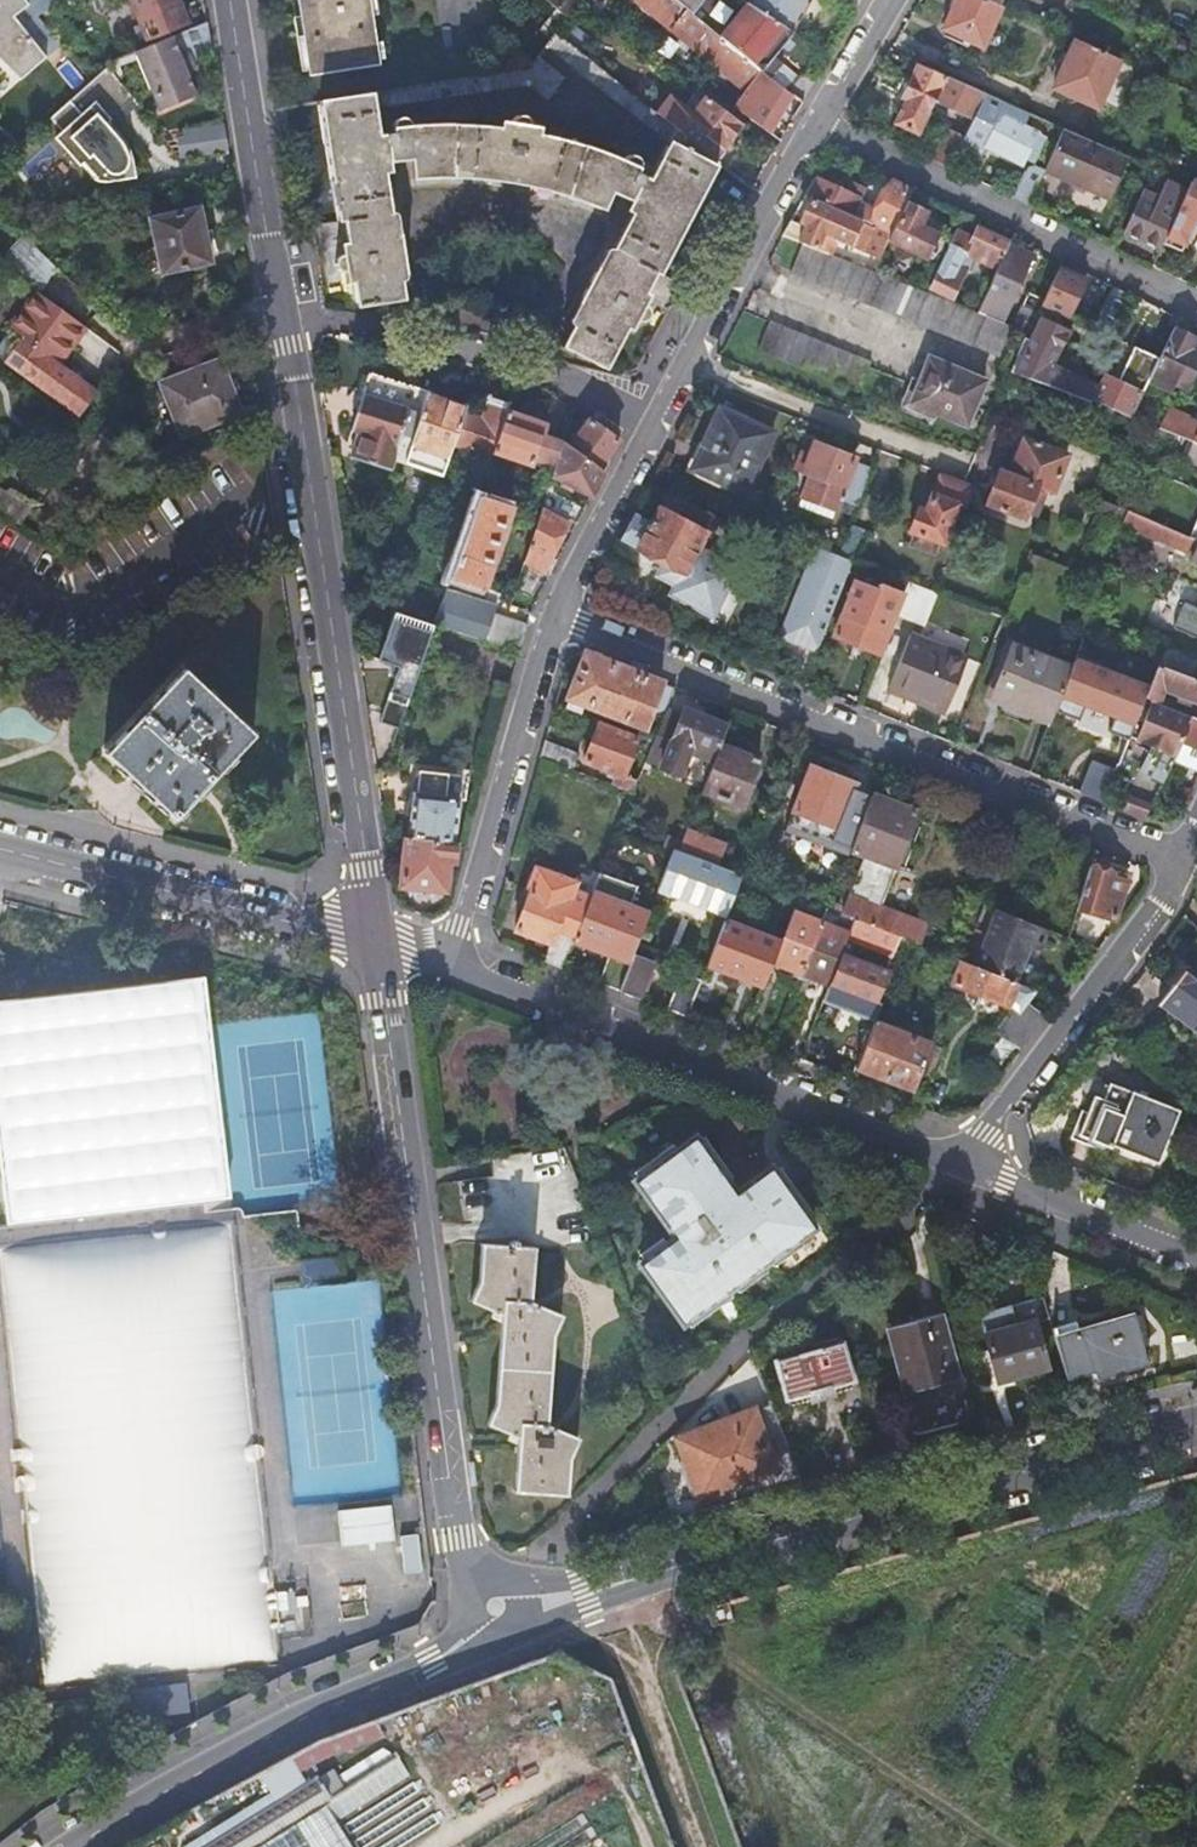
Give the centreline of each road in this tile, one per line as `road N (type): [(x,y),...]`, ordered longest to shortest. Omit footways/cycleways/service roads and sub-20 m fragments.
road 1 (tertiary): [(497,1613),(586,1597),(1196,1429)]
road 2 (tertiary): [(376,929),(463,1544),(497,1613)]
road 3 (residential): [(557,616),(1193,859)]
road 4 (tertiary): [(285,312),(376,929)]
road 5 (residential): [(447,945),(480,969),(959,1165)]
road 6 (residential): [(75,1846),(119,1817),(430,1666),(497,1613)]
road 7 (residential): [(824,128),(1196,305)]
road 8 (residential): [(285,312),(676,399)]
road 9 (residential): [(0,838),(376,929)]
road 10 (residential): [(1193,859),(959,1165)]
road 11 (residential): [(447,945),(557,616)]
road 12 (tertiary): [(232,0),(285,312)]
road 13 (residential): [(697,360),(964,466)]
road 14 (track): [(586,1597),(612,1641),(692,1846)]
road 15 (residential): [(697,360),(824,128)]
road 16 (residential): [(959,1165),(1196,1259)]
road 17 (residential): [(557,616),(676,399)]
road 18 (residential): [(824,128),(894,0)]

